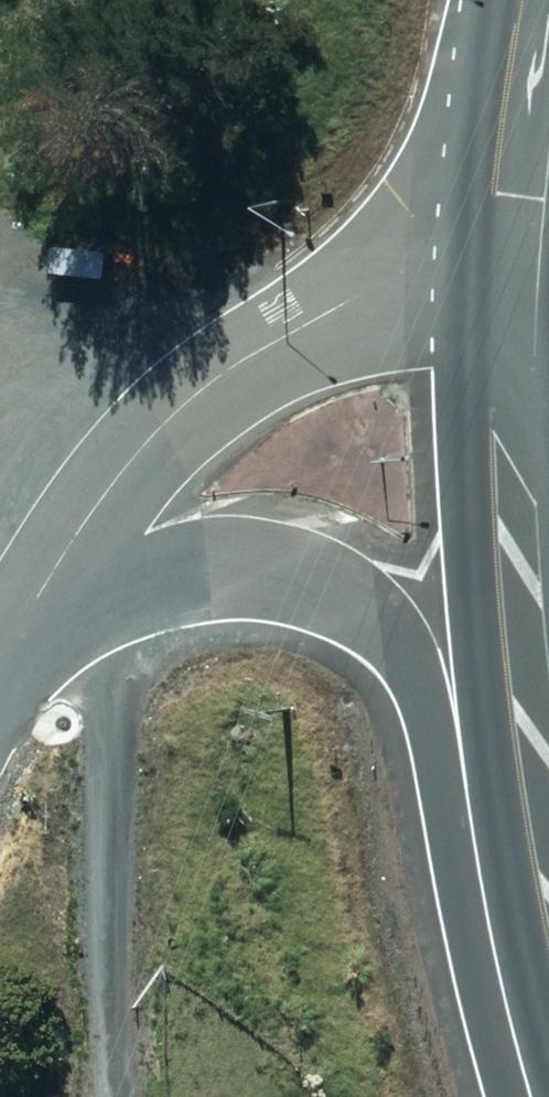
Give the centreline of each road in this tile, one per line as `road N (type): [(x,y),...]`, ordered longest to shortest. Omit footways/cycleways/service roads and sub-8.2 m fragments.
road 1 (primary): [(542,813),(480,682),(375,577),(285,548),(188,552),(110,585),(11,653)]
road 2 (residential): [(517,258),(436,271),(303,328),(212,391),(69,552),(11,653)]
road 3 (primary): [(517,258),(516,526),(542,813)]
road 4 (primary): [(543,0),(517,258)]

